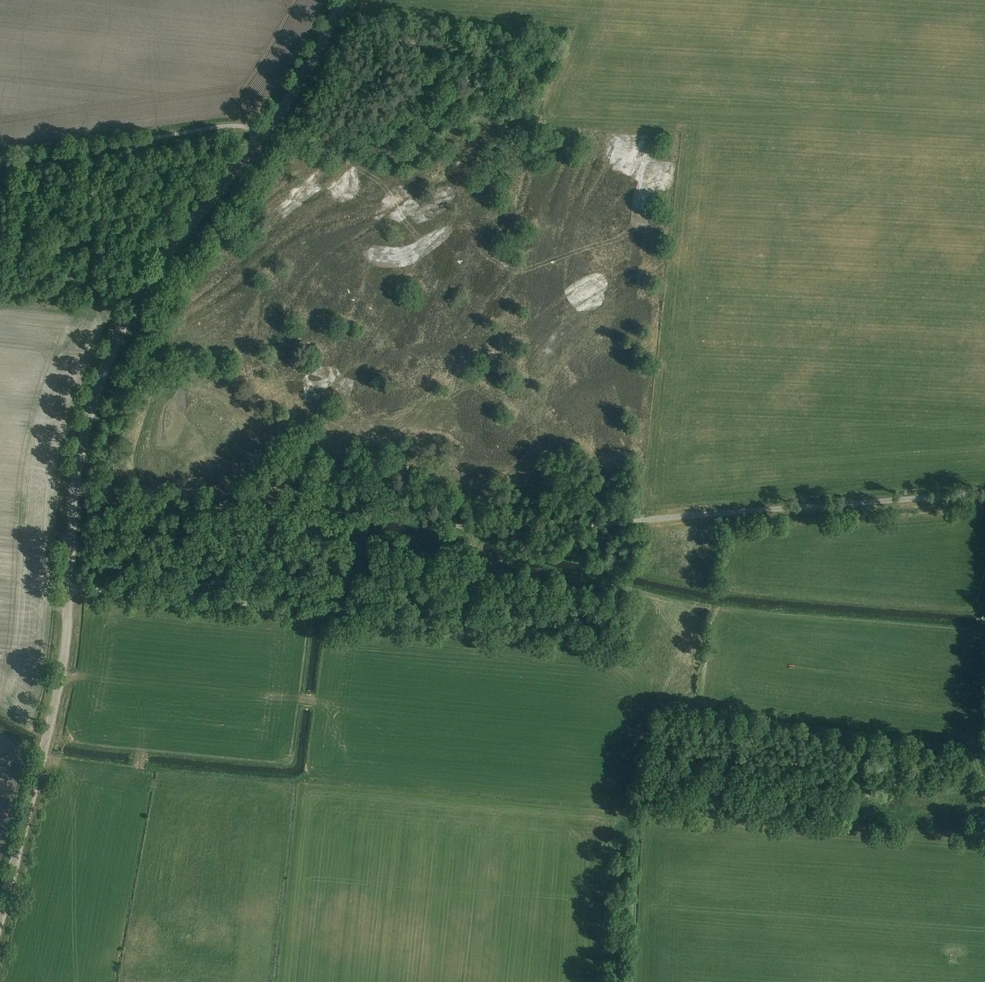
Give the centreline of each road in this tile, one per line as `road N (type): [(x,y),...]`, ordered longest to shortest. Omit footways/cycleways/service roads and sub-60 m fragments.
road 1 (unclassified): [(0,918),(65,643),(78,458),(103,373),(164,256),(290,98),(343,0)]
road 2 (track): [(293,601),(314,615),(296,699),(319,703),(329,626),(437,593),(469,556),(475,529)]
road 3 (unclassified): [(984,493),(648,520)]

